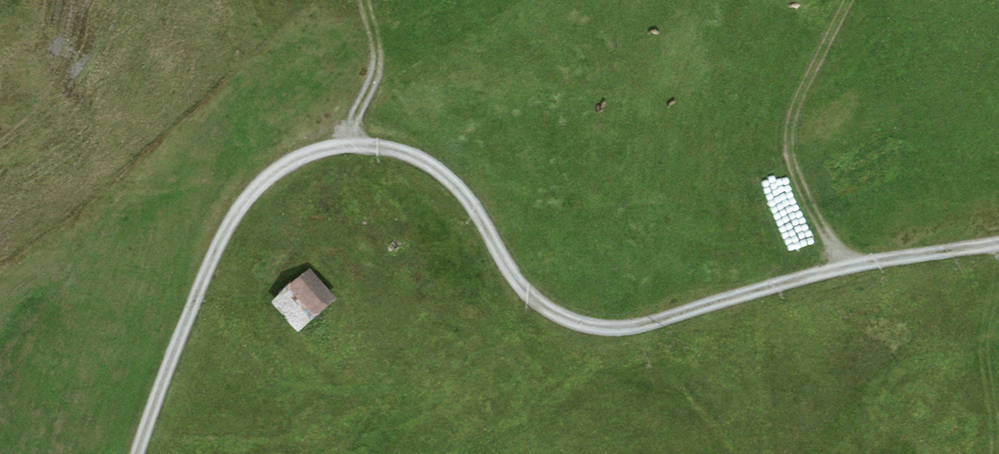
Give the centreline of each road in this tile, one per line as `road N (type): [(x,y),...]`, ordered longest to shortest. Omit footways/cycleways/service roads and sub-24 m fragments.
road 1 (track): [(998,244),(840,267),(613,334),(563,321),(517,286),(456,181),(388,141),(317,147),(251,186),(218,245),(137,453)]
road 2 (track): [(849,0),(788,134),(791,164),(840,267)]
road 3 (track): [(363,0),(378,64),(350,126),(350,144)]

